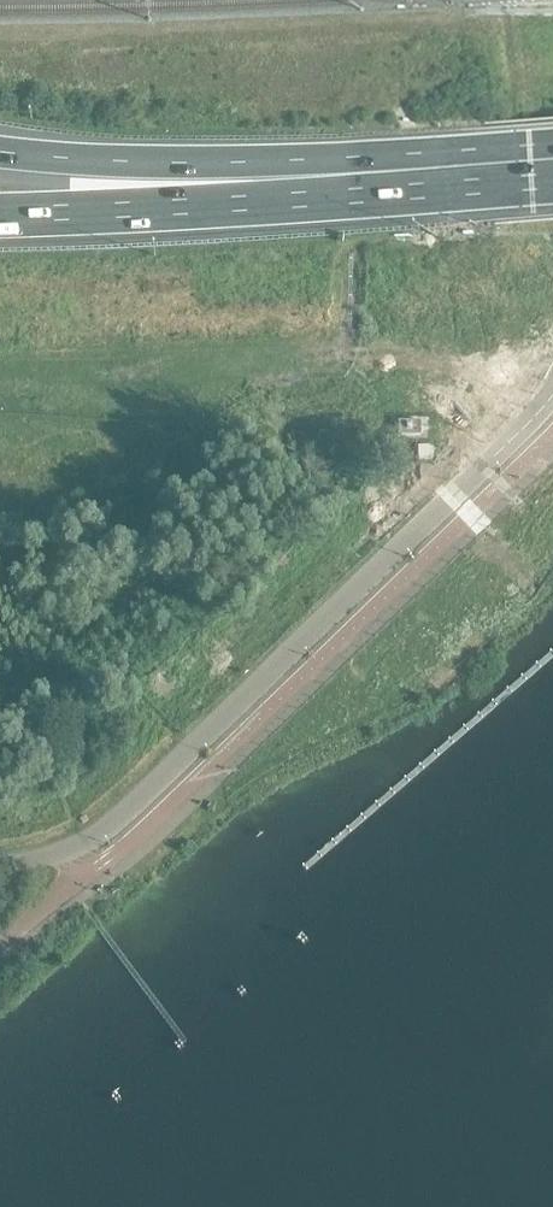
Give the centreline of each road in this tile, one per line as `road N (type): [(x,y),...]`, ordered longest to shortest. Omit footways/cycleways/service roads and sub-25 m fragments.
road 1 (unclassified): [(0,868),(72,864),(137,812),(552,397)]
road 2 (motorway): [(0,132),(552,101)]
road 3 (motorway): [(0,271),(400,275)]
road 4 (motorway): [(46,213),(400,275)]
road 5 (motorway): [(0,153),(349,183)]
road 6 (motorway): [(46,213),(349,183)]
road 7 (motorway): [(349,183),(552,166)]
road 8 (motorway): [(400,275),(552,279)]

